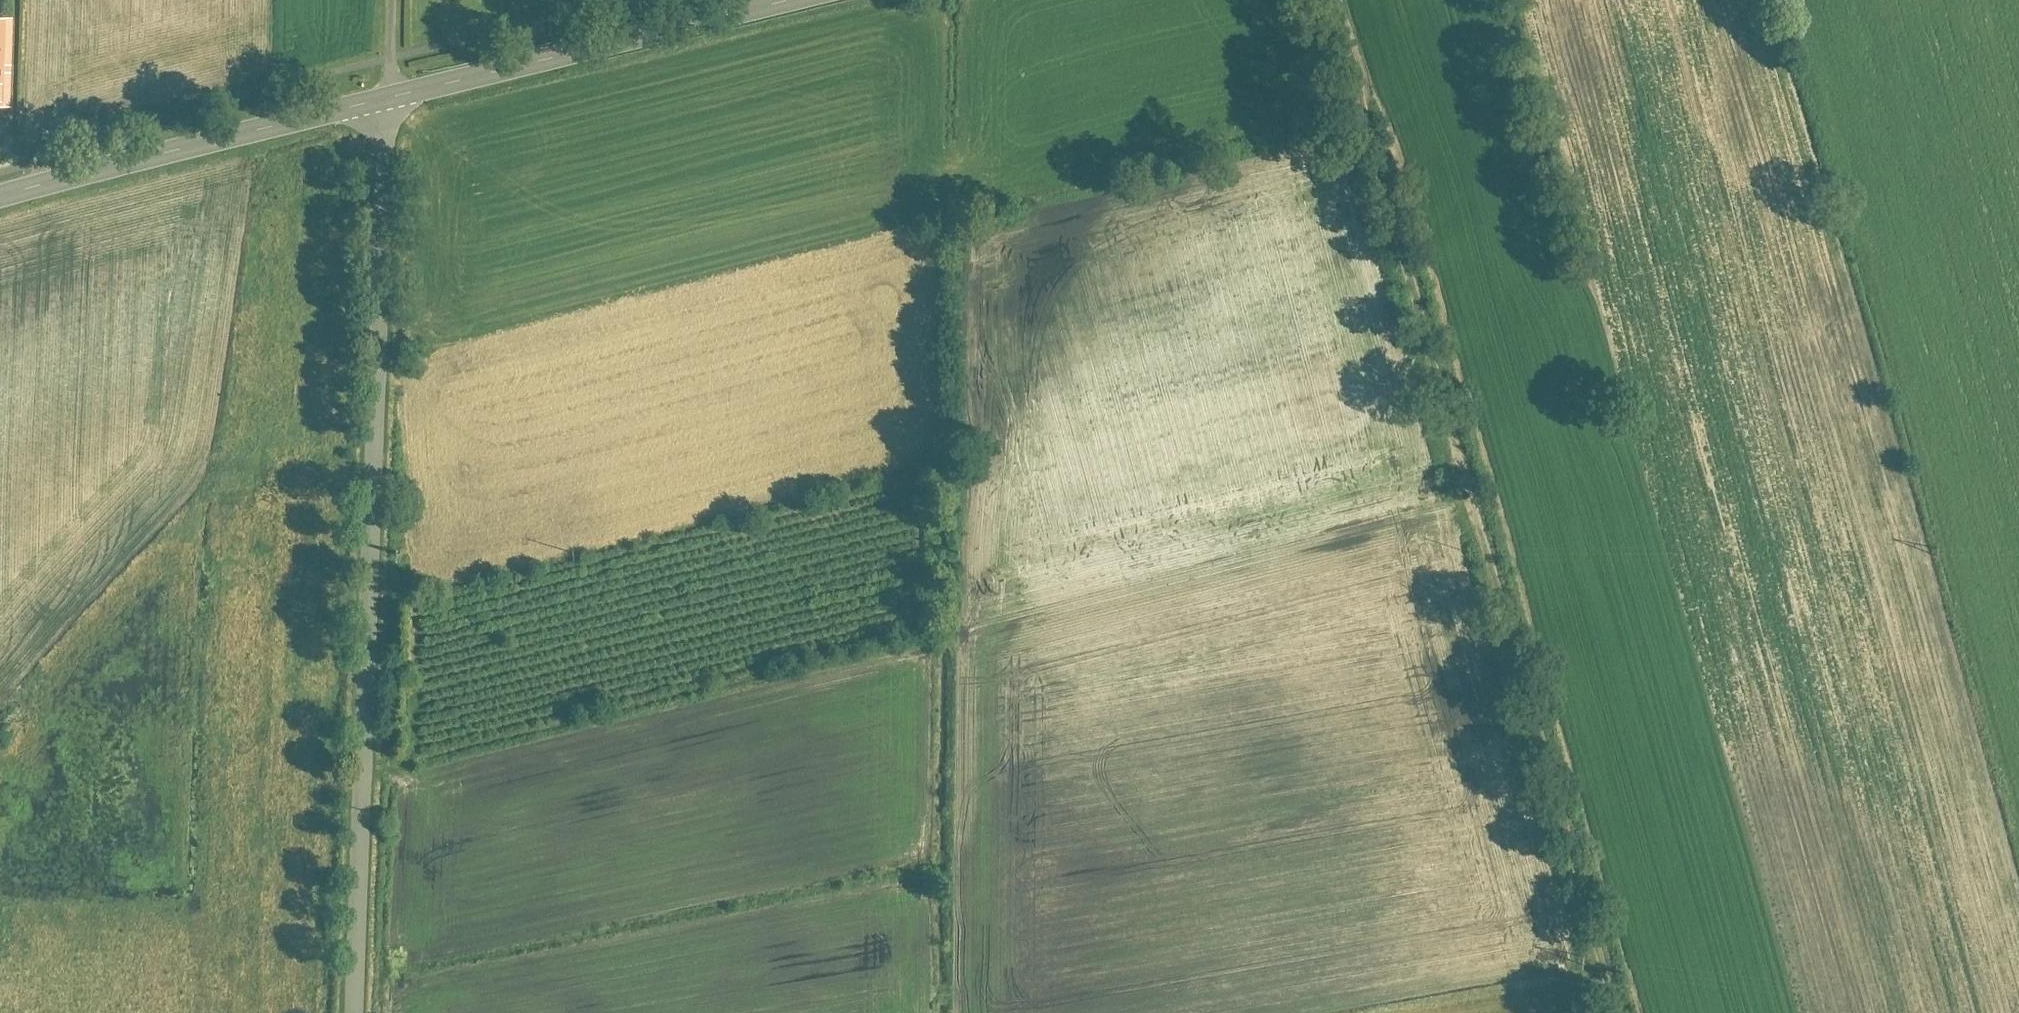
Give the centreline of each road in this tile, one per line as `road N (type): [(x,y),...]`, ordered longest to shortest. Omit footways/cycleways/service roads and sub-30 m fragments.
road 1 (track): [(1621,1012),(1337,0)]
road 2 (residential): [(387,97),(356,1012)]
road 3 (tertiary): [(387,97),(0,198)]
road 4 (tertiary): [(775,0),(387,97)]

